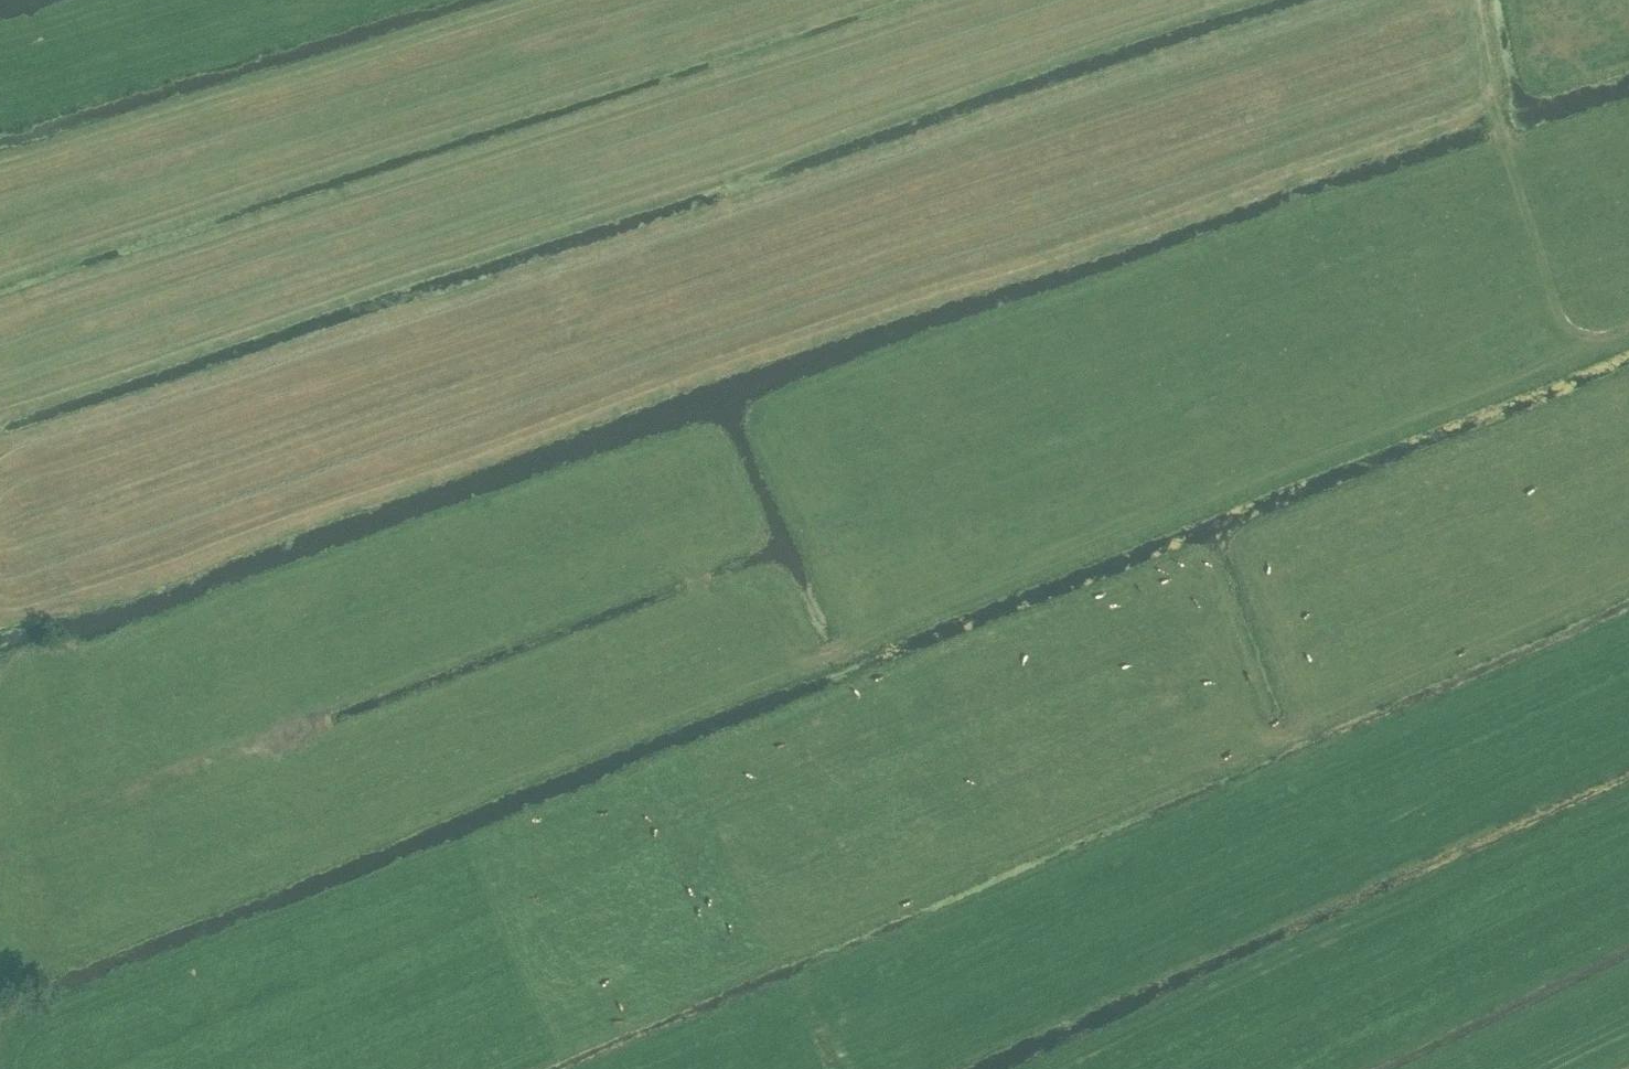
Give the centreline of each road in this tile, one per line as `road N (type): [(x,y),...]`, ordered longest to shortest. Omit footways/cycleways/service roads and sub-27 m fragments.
road 1 (track): [(1628,325),(1588,336),(1563,315),(1485,83),(1473,0)]

